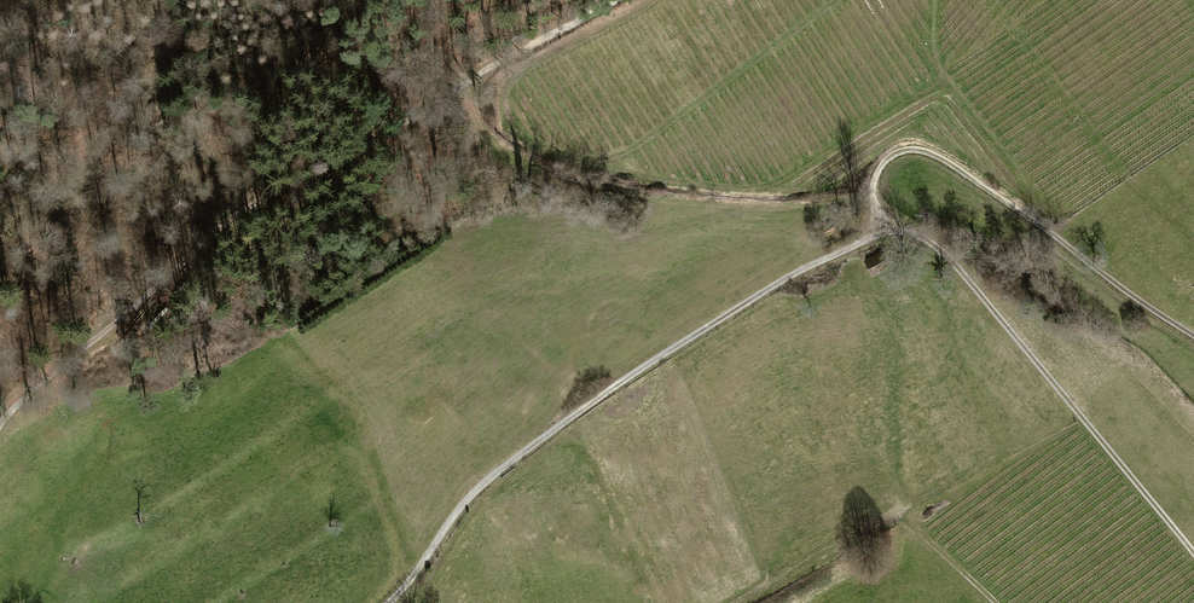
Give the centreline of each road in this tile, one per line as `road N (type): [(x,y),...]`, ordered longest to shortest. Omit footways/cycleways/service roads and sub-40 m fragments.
road 1 (track): [(1193,336),(947,162),(900,150),(875,179),(876,198),(946,253),(1193,548)]
road 2 (track): [(609,0),(221,225),(0,425)]
road 3 (track): [(903,225),(797,271),(481,482),(386,602)]
road 4 (track): [(876,198),(705,200),(575,179),(490,138),(465,84)]
road 5 (track): [(653,0),(504,82)]

